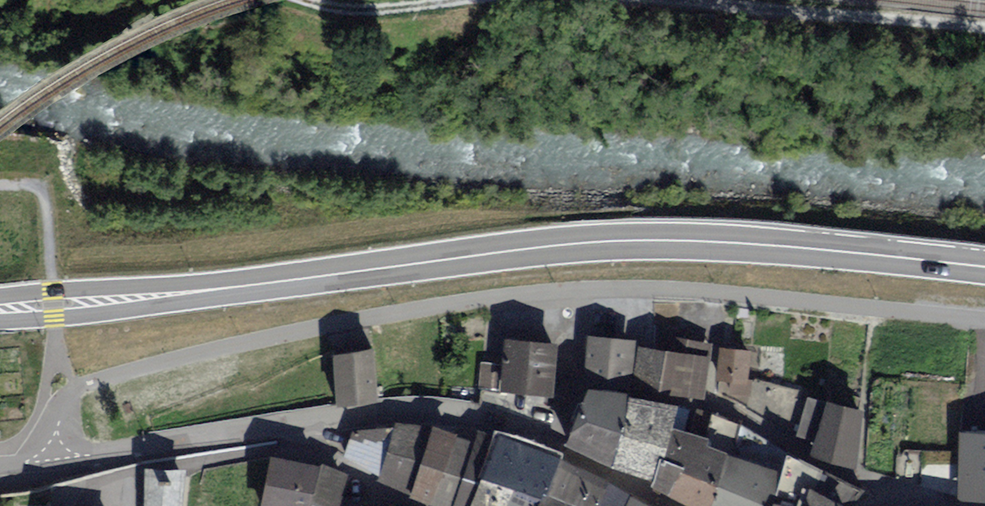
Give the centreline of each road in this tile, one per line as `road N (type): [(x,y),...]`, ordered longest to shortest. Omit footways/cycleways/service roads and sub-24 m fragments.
road 1 (primary): [(984,268),(744,243),(618,242),(0,309)]
road 2 (residential): [(320,420),(412,411),(468,416),(546,444),(668,505)]
road 3 (residential): [(893,505),(753,421),(567,373)]
road 4 (track): [(984,32),(632,0)]
road 5 (residential): [(292,423),(0,463)]
road 6 (residential): [(131,505),(148,472),(298,444),(311,421)]
road 7 (track): [(460,0),(345,15),(289,0)]
road 8 (residential): [(416,505),(345,468),(320,420)]

